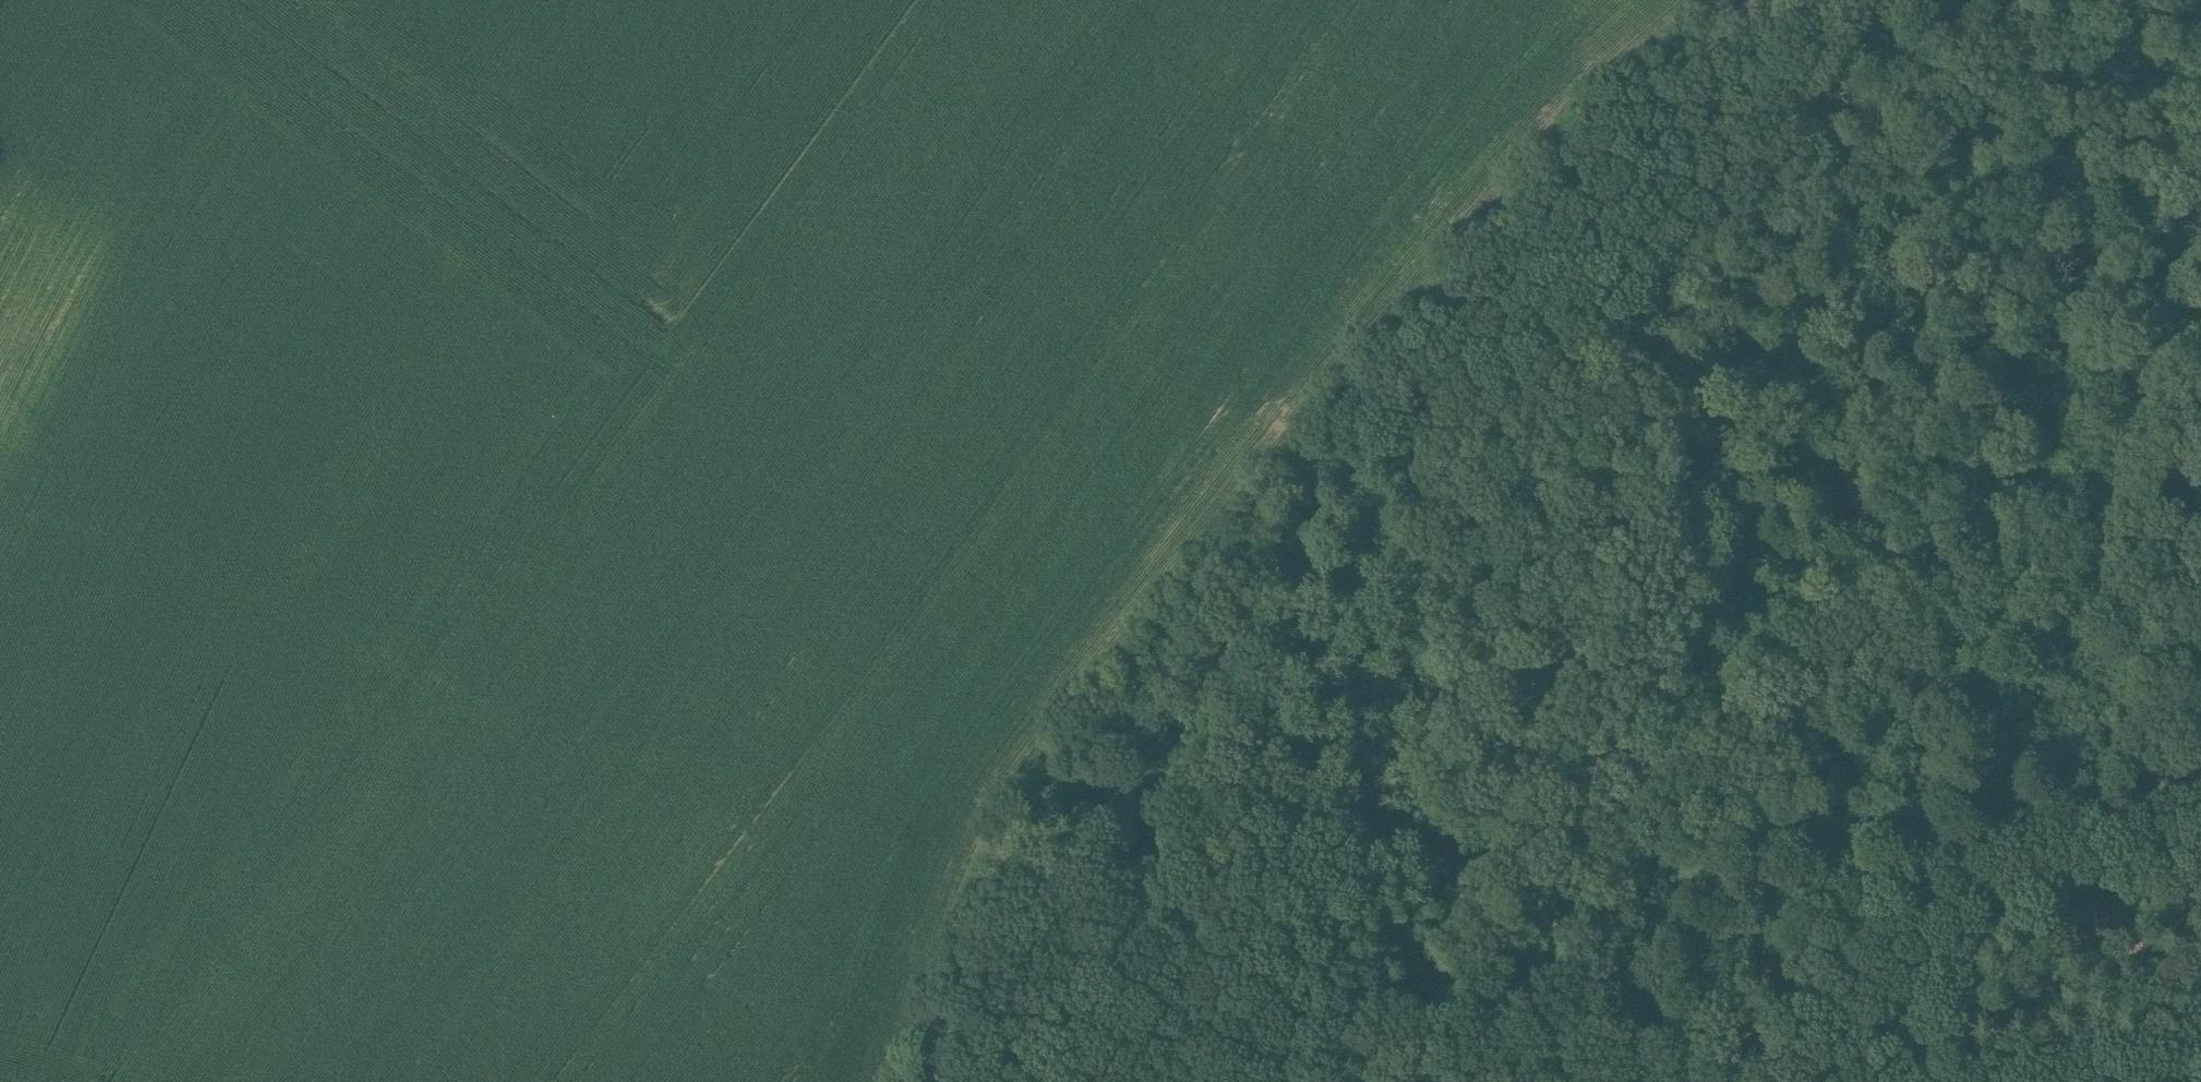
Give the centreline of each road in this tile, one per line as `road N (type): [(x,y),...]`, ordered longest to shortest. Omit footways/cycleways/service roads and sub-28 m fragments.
road 1 (track): [(1332,1081),(2200,490)]

